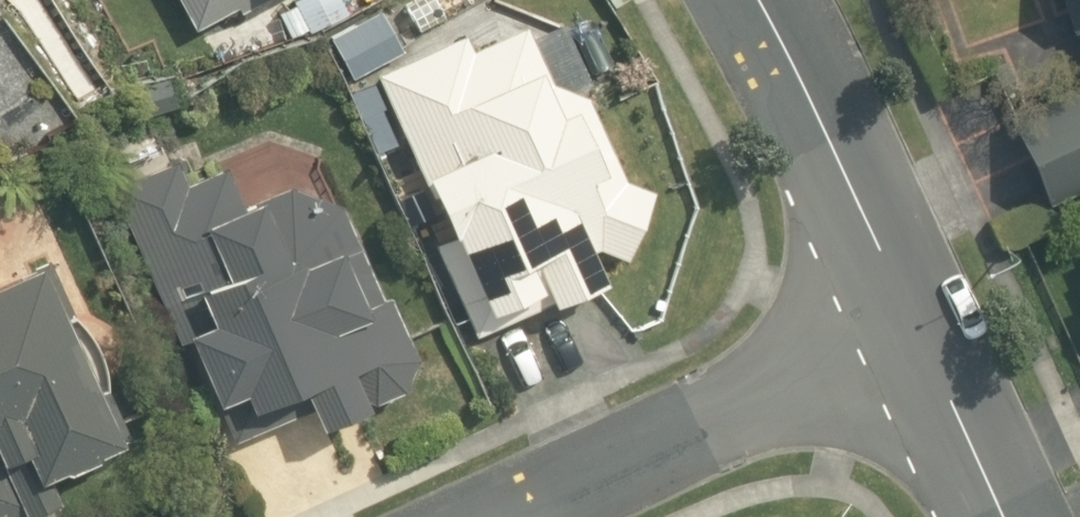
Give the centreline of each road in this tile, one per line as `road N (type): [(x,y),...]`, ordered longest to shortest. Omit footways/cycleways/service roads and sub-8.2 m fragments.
road 1 (residential): [(916,327),(509,516)]
road 2 (residential): [(916,327),(763,0)]
road 3 (residential): [(1003,516),(916,327)]

